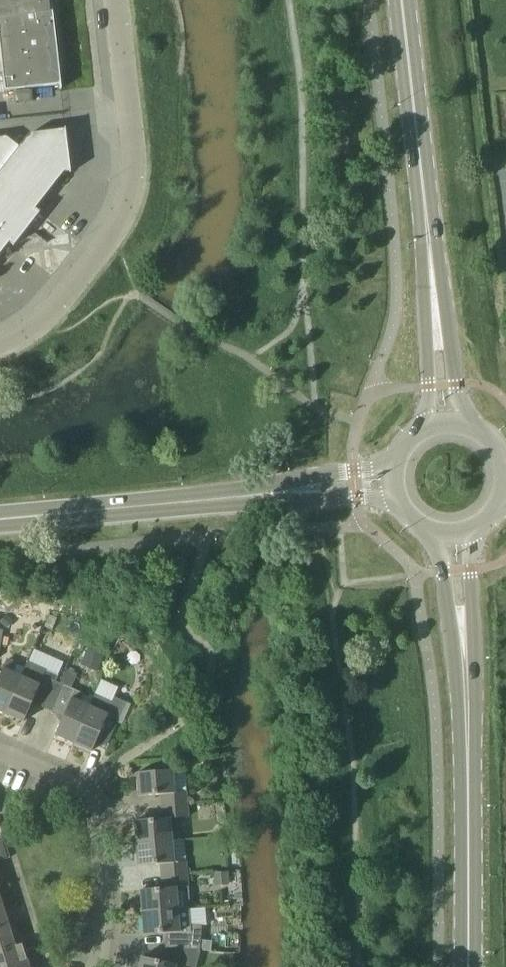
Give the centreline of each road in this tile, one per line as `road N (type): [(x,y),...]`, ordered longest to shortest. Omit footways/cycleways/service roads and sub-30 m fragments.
road 1 (secondary): [(469,966),(468,737),(455,538)]
road 2 (secondary): [(445,424),(402,0)]
road 3 (unclassified): [(0,344),(55,305),(123,218),(133,172),(115,0)]
road 4 (residential): [(0,753),(51,772),(94,802),(98,966)]
road 5 (tertiary): [(392,485),(127,508)]
road 6 (tertiary): [(0,519),(127,508)]

